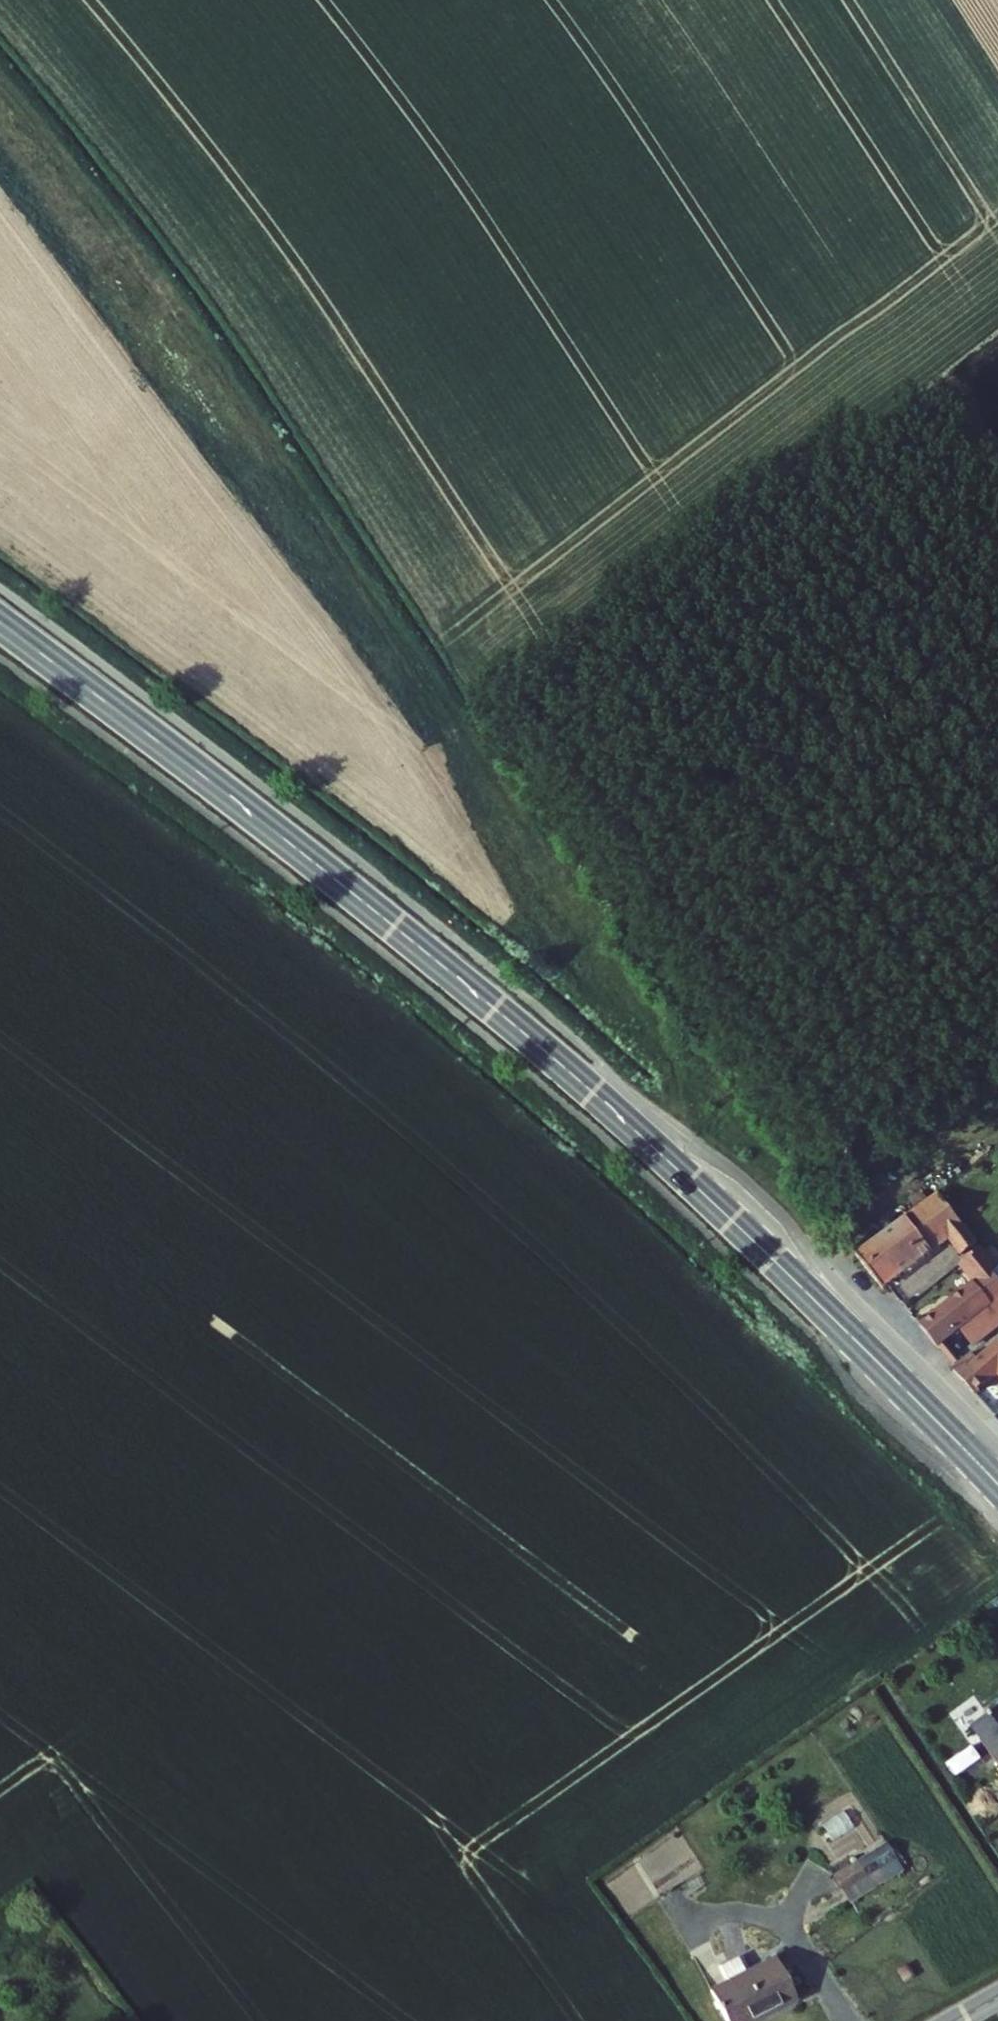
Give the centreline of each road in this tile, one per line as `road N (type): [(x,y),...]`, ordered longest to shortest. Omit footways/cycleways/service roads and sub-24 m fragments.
road 1 (primary): [(0,622),(342,883),(586,1085),(997,1482)]

